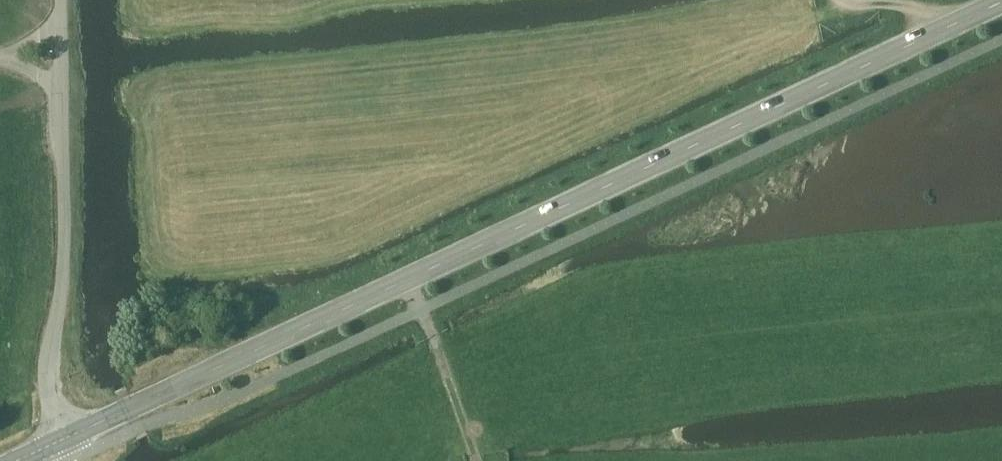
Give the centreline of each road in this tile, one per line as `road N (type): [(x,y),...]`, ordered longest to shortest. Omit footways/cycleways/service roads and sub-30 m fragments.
road 1 (tertiary): [(59,445),(1001,7)]
road 2 (unclassified): [(59,445),(48,366),(63,267),(61,0)]
road 3 (track): [(412,283),(477,460)]

